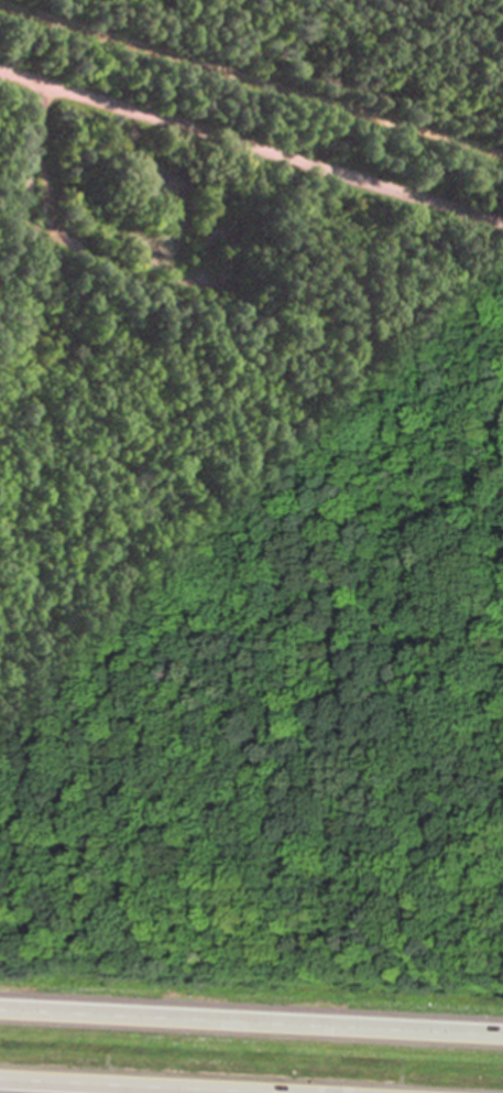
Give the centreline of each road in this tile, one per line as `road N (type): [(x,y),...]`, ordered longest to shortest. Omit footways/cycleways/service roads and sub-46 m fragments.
road 1 (residential): [(502,222),(0,72)]
road 2 (motorway): [(502,1035),(0,1007)]
road 3 (motorway): [(0,1079),(244,1092)]

